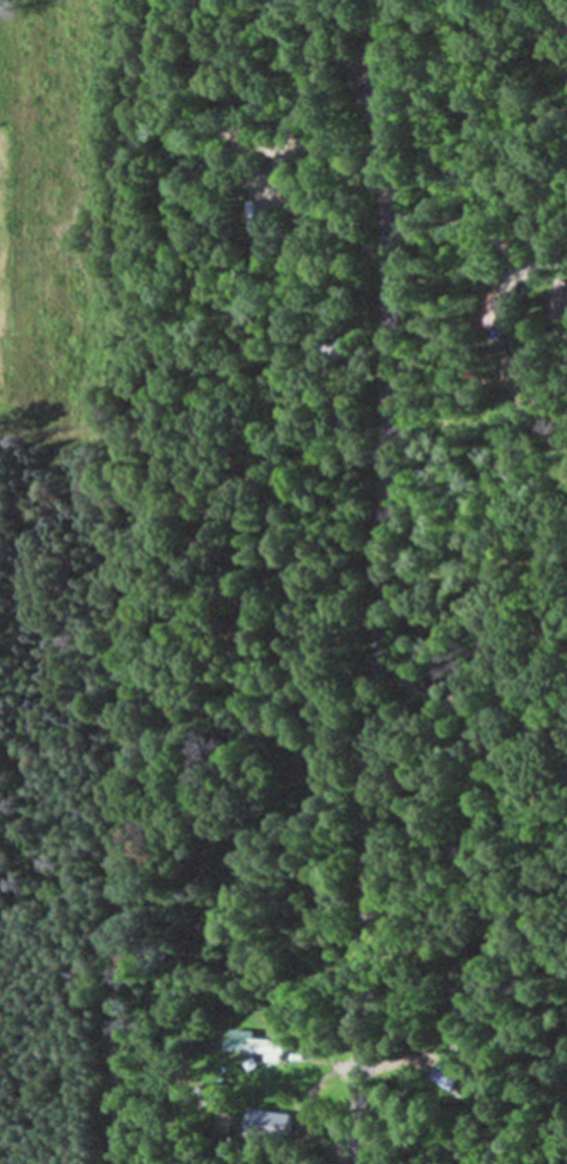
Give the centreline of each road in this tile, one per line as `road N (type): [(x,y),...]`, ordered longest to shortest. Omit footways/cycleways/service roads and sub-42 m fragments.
road 1 (residential): [(102,1163),(137,0)]
road 2 (residential): [(351,1163),(380,500),(381,198),(365,91)]

